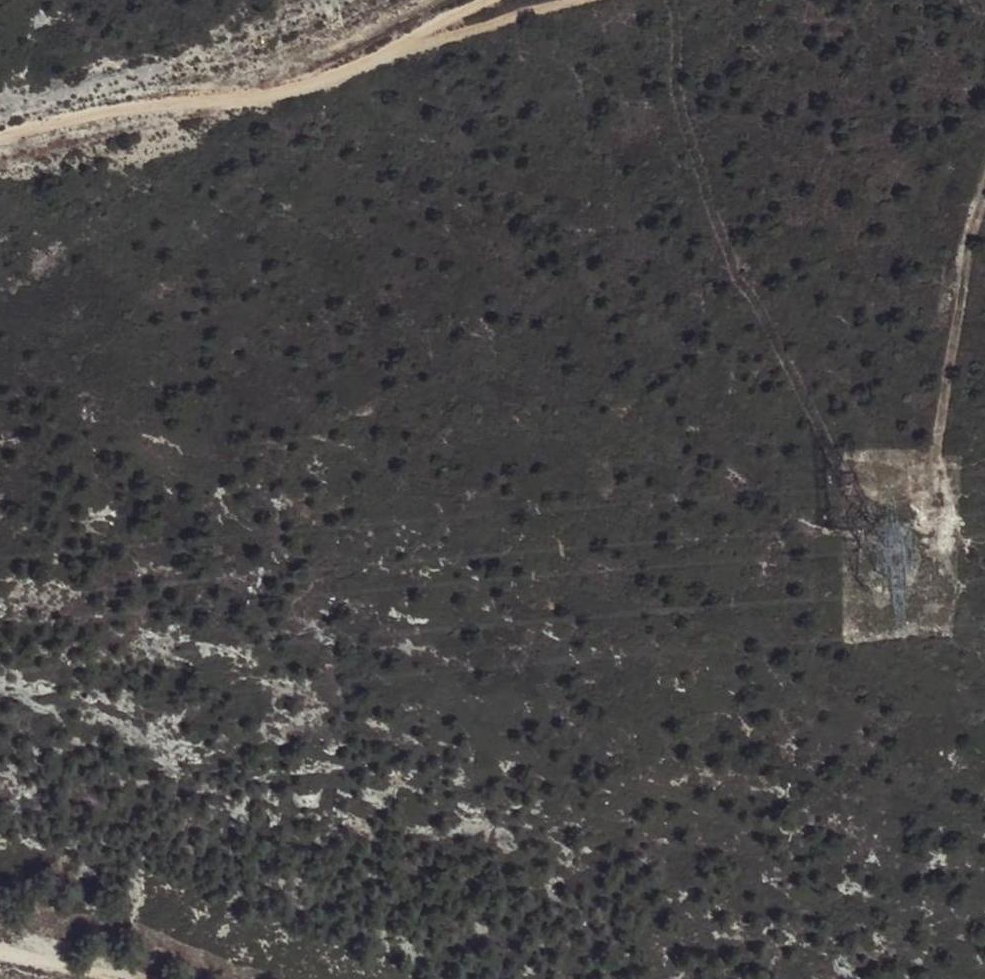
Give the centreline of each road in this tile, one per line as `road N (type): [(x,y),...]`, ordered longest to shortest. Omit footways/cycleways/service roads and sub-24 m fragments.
road 1 (track): [(488,0),(305,93),(150,94),(0,127)]
road 2 (track): [(405,48),(581,0)]

